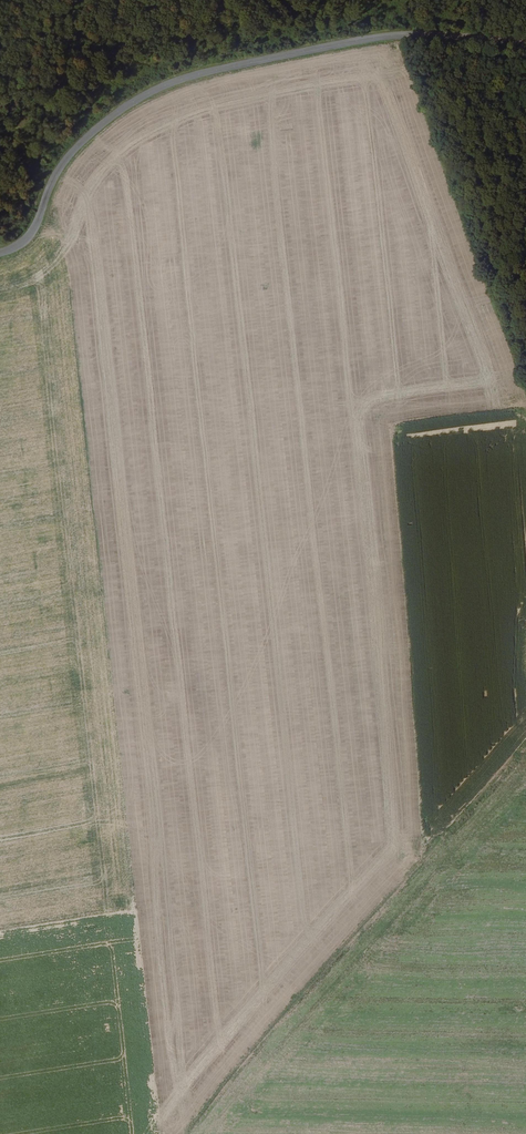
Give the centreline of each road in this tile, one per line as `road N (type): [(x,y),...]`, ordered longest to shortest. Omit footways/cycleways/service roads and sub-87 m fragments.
road 1 (tertiary): [(525,39),(404,34),(165,86),(77,147),(26,239),(0,252)]
road 2 (track): [(186,1133),(525,737)]

